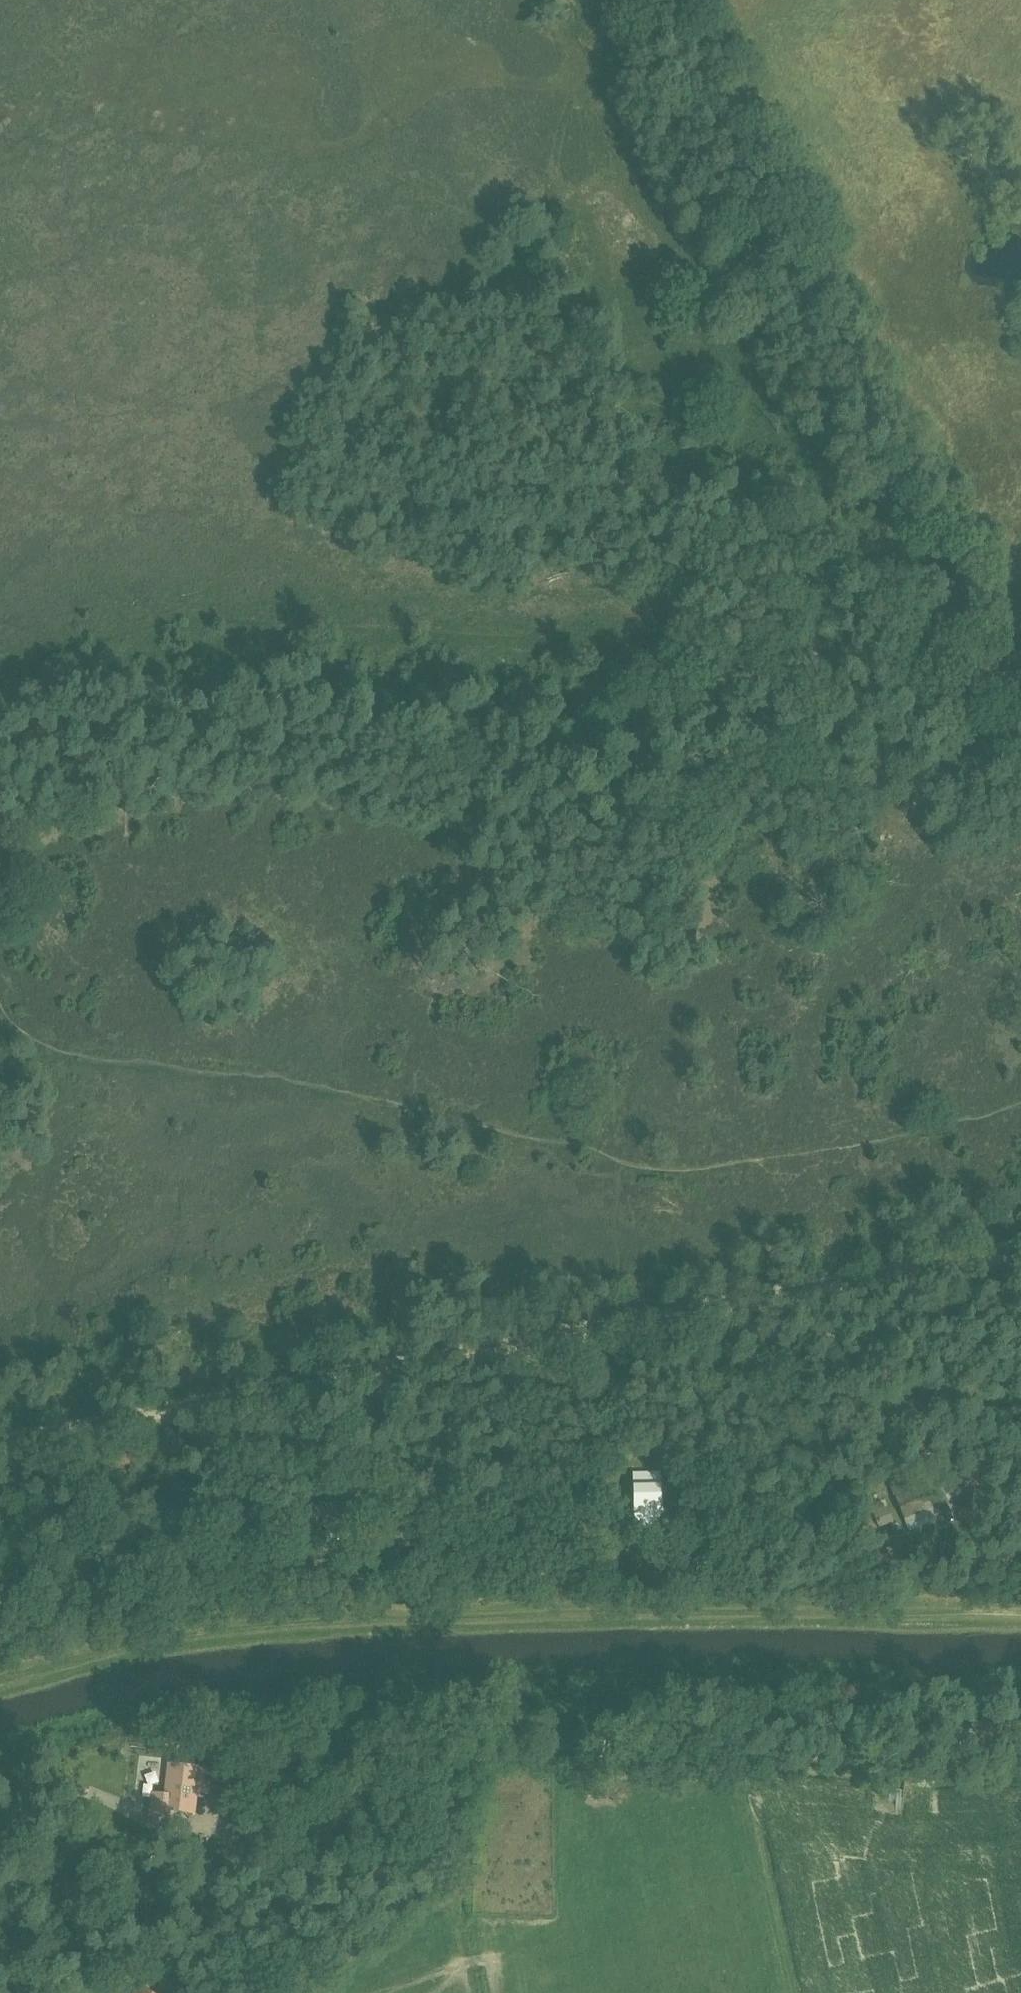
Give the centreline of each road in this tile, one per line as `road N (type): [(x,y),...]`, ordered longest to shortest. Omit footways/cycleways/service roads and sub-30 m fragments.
road 1 (track): [(0,1445),(1020,1248)]
road 2 (track): [(1020,1622),(392,1622),(46,1662),(0,1678)]
road 3 (track): [(135,1808),(95,1789),(66,1787),(18,1819),(4,1927),(16,1992)]

